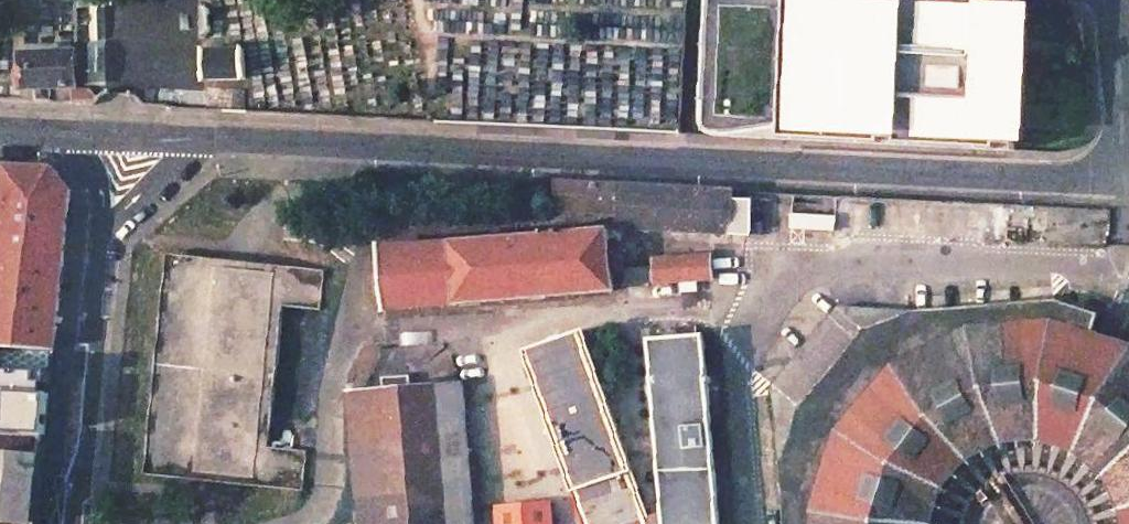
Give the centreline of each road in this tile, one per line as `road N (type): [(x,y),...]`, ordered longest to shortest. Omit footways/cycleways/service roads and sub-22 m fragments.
road 1 (unclassified): [(1128,181),(194,136)]
road 2 (residential): [(75,523),(105,221)]
road 3 (unclassified): [(105,221),(194,136)]
road 4 (unclassified): [(194,136),(73,129)]

